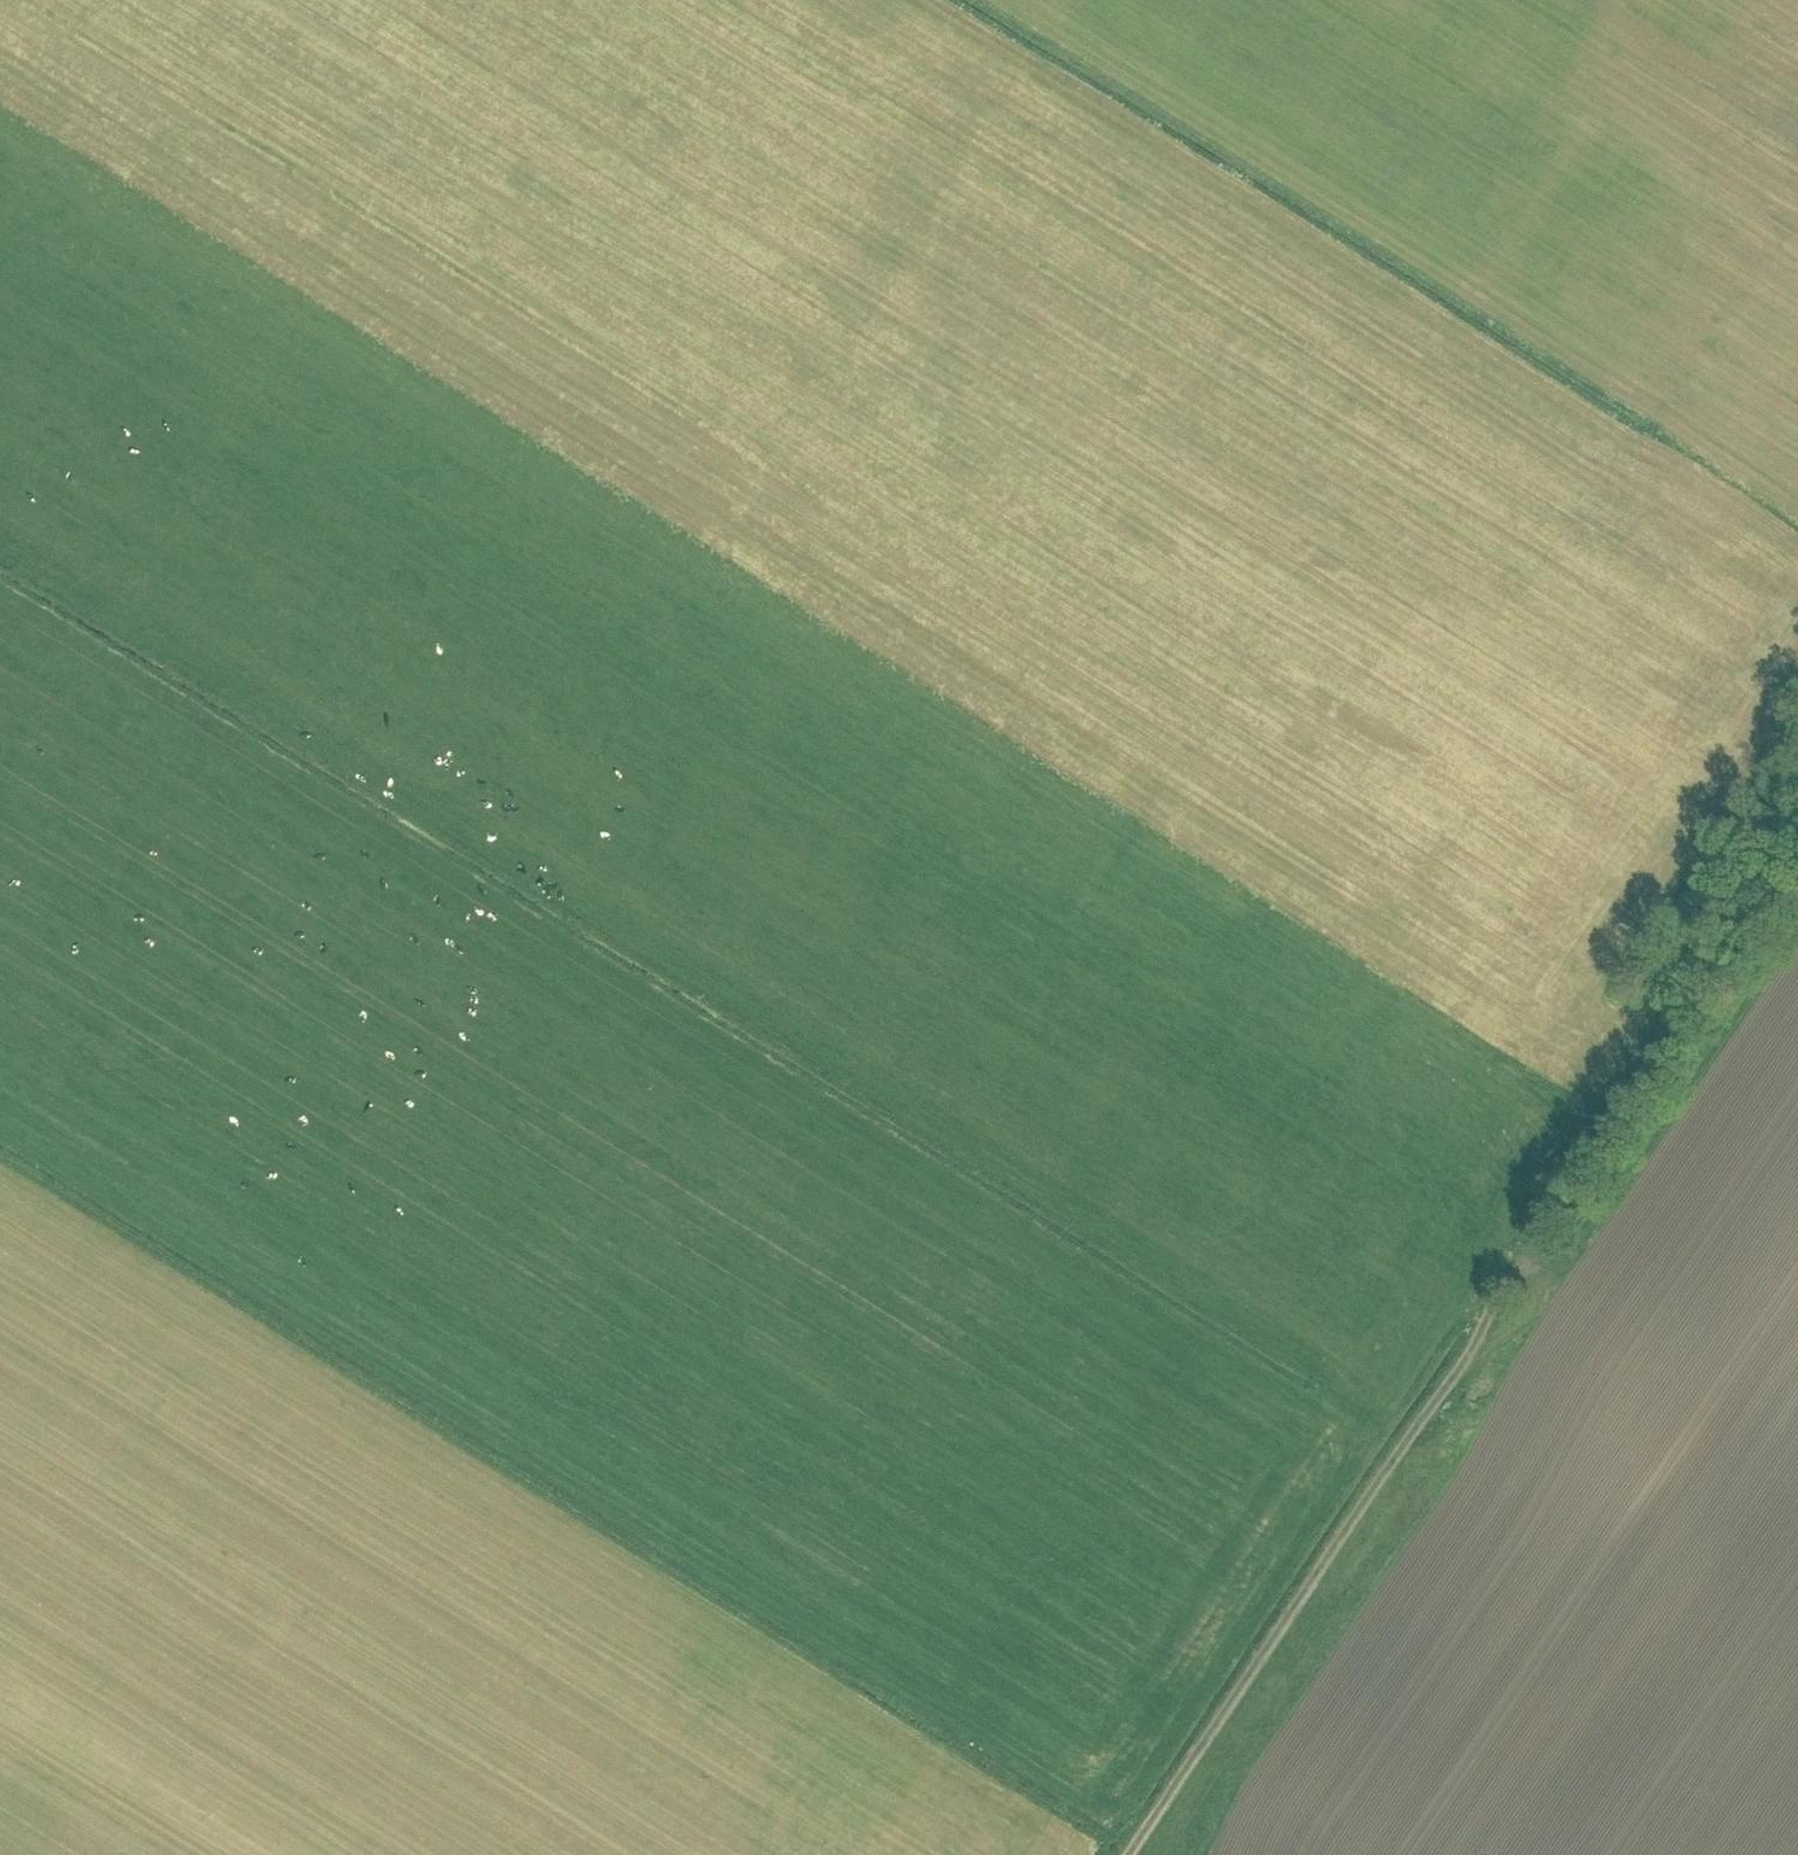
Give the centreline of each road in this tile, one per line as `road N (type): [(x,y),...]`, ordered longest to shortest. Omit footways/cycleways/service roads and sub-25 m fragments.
road 1 (track): [(1128,1854),(1504,1296),(1521,1271),(1587,1231),(1797,929)]

